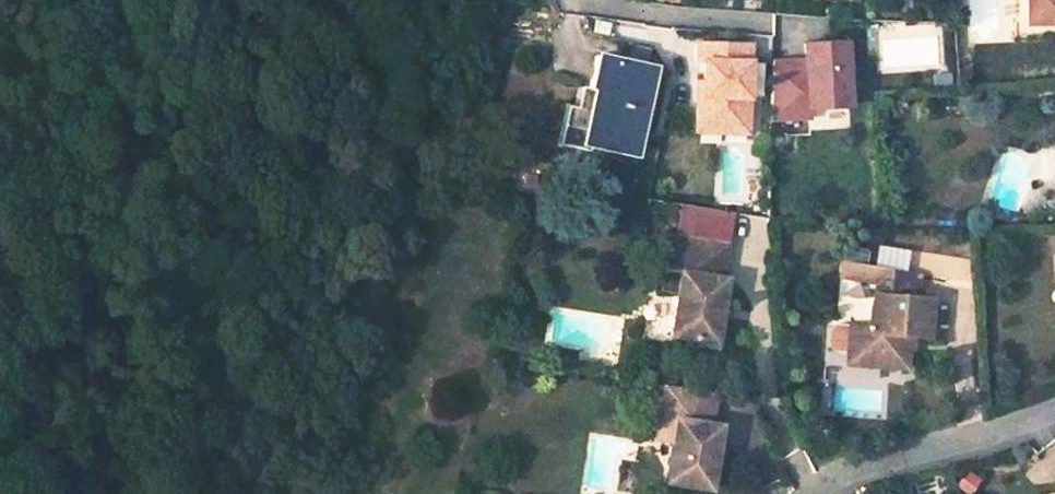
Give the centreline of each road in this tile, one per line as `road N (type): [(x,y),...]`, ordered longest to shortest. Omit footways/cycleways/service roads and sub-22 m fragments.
road 1 (residential): [(1054,408),(835,474),(809,493)]
road 2 (residential): [(756,26),(568,0)]

